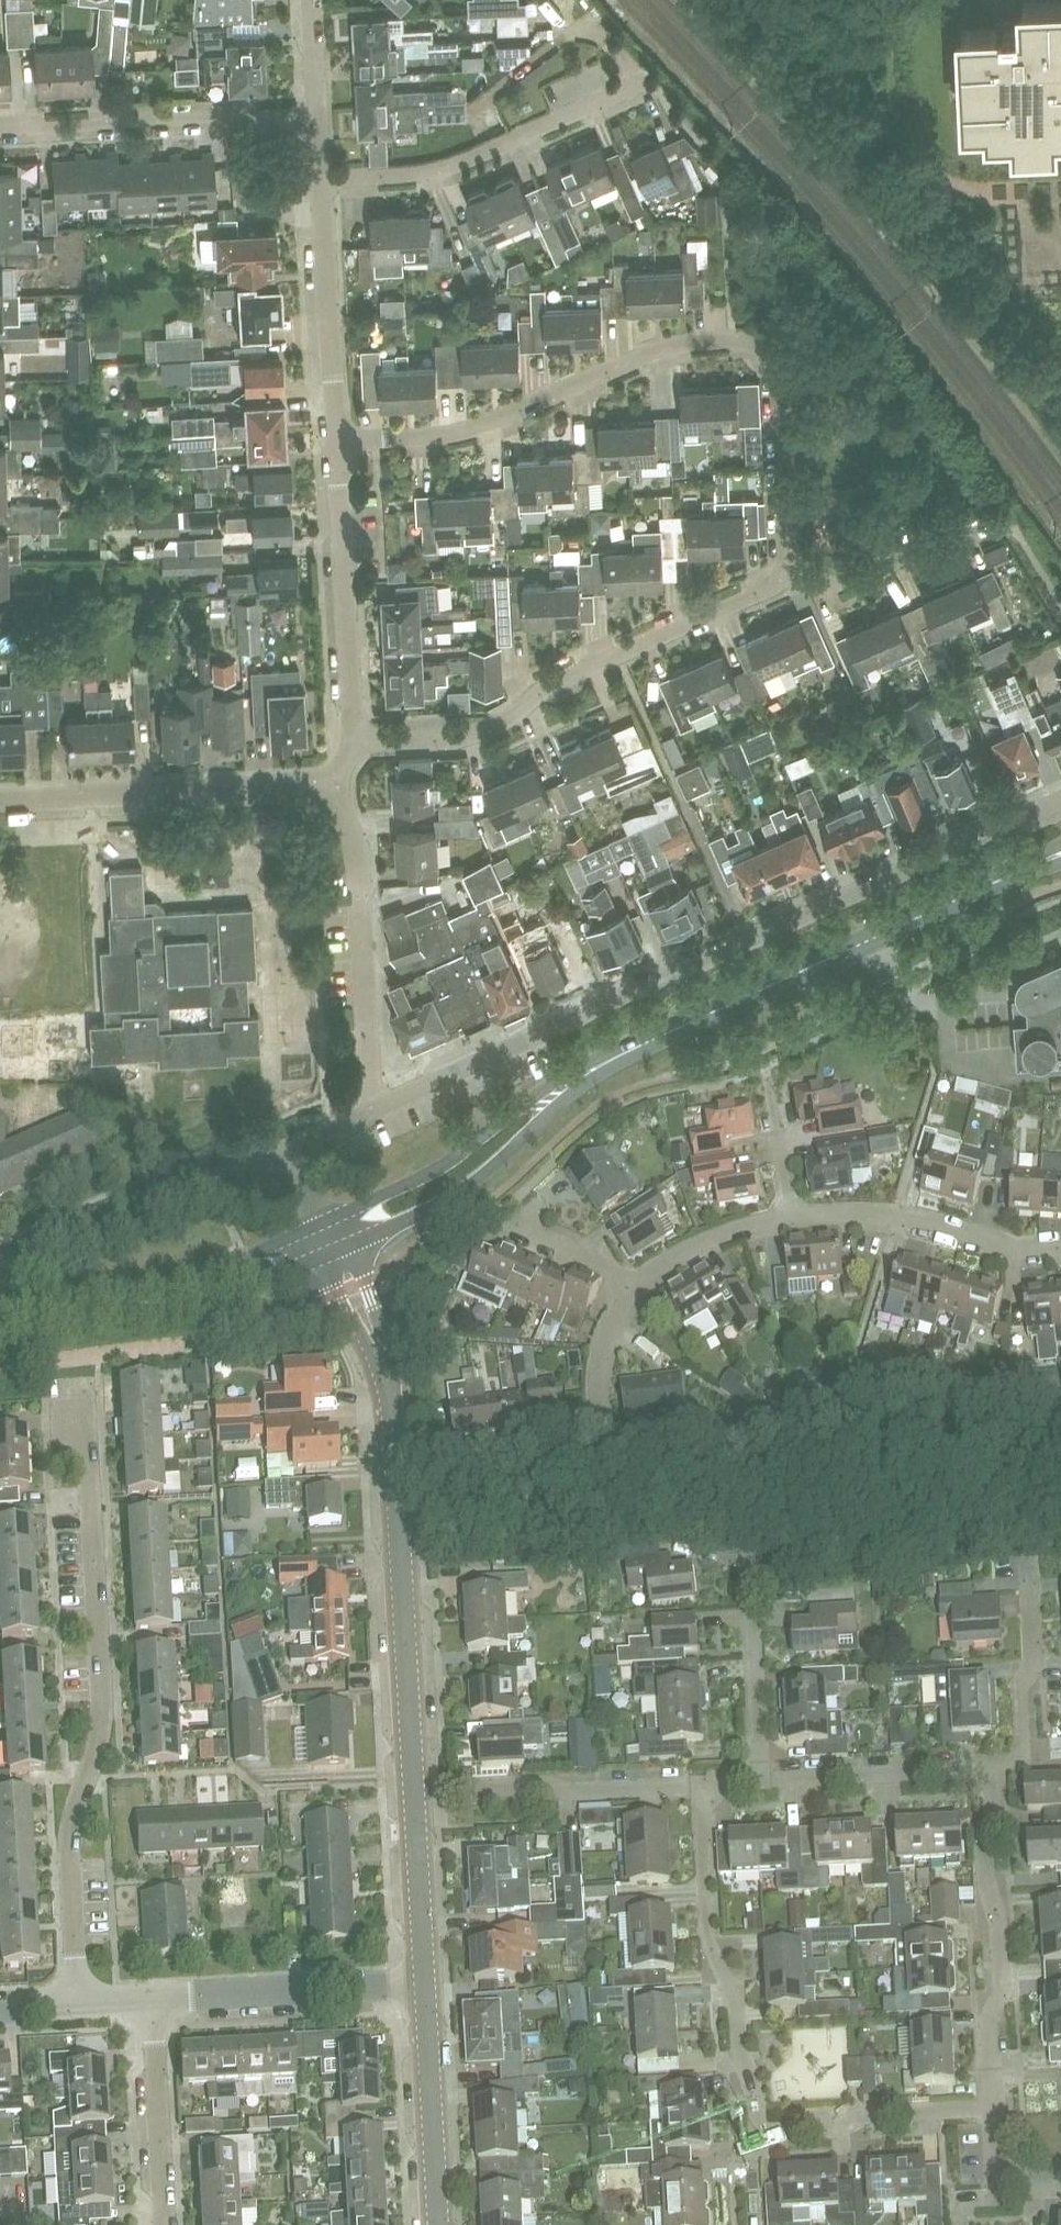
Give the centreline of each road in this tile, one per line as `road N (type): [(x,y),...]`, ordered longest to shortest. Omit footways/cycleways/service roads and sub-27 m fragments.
road 1 (residential): [(1060,802),(374,1109)]
road 2 (tertiary): [(328,1236),(466,1169),(556,1094),(608,1064),(988,886)]
road 3 (residential): [(786,586),(774,387),(769,364),(753,348),(709,337),(677,343),(461,435),(338,444)]
road 4 (residential): [(78,2004),(70,1836),(102,1709),(85,1404)]
road 5 (residential): [(358,744),(479,730),(532,698),(786,586)]
road 6 (residential): [(316,186),(462,161),(646,81),(588,24)]
road 7 (residential): [(397,1475),(592,1443),(600,1354),(639,1280)]
road 8 (residential): [(760,2141),(756,2097),(738,2055),(738,2007),(708,1939),(704,1785)]
road 9 (residential): [(990,1770),(985,1873),(1001,1929),(1002,1993),(990,2022),(996,2110)]
road 10 (tertiary): [(0,1323),(206,1288),(328,1236)]
road 11 (residential): [(0,801),(329,786)]
road 12 (residential): [(374,1109),(360,865),(329,786)]
road 13 (residential): [(415,1791),(397,1475)]
road 14 (residential): [(0,126),(313,118)]
road 15 (residential): [(358,744),(338,444)]
road 16 (residential): [(415,1791),(704,1785)]
road 17 (residential): [(793,1214),(859,1212),(1019,1249),(1060,1244)]
road 18 (residential): [(155,2000),(426,1986)]
road 19 (residential): [(338,444),(316,186)]
road 20 (residential): [(397,1475),(390,1386),(328,1236)]
road 21 (residential): [(990,1770),(1023,1756),(1020,1687),(1033,1669),(1026,1555)]
road 22 (residential): [(760,2141),(837,2128),(871,2114),(996,2110)]
road 23 (residential): [(440,2224),(426,1986)]
road 24 (residential): [(761,1782),(990,1770)]
road 25 (residential): [(761,1782),(748,1554)]
road 26 (residential): [(164,2224),(155,2000)]
road 27 (residential): [(426,1986),(415,1791)]
road 28 (residential): [(786,586),(834,584),(967,531)]
road 29 (residential): [(639,1280),(696,1245),(793,1214)]
road 30 (residential): [(639,1280),(505,1222)]
road 31 (residential): [(996,2110),(998,2183),(1051,2179),(1060,2170)]

